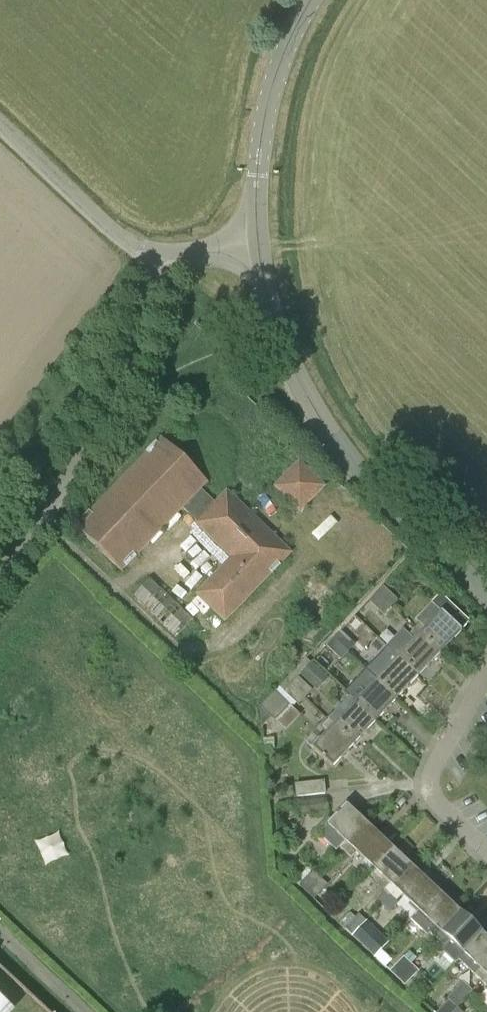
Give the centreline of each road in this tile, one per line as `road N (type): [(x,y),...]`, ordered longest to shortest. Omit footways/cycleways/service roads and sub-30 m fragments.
road 1 (residential): [(486,591),(361,465),(314,405),(280,332),(258,248)]
road 2 (unclassified): [(0,564),(110,426),(168,254)]
road 3 (unclassified): [(258,248),(272,88),(311,0)]
road 4 (residential): [(486,854),(432,804),(486,672)]
road 5 (unclassified): [(168,254),(124,241),(0,125)]

